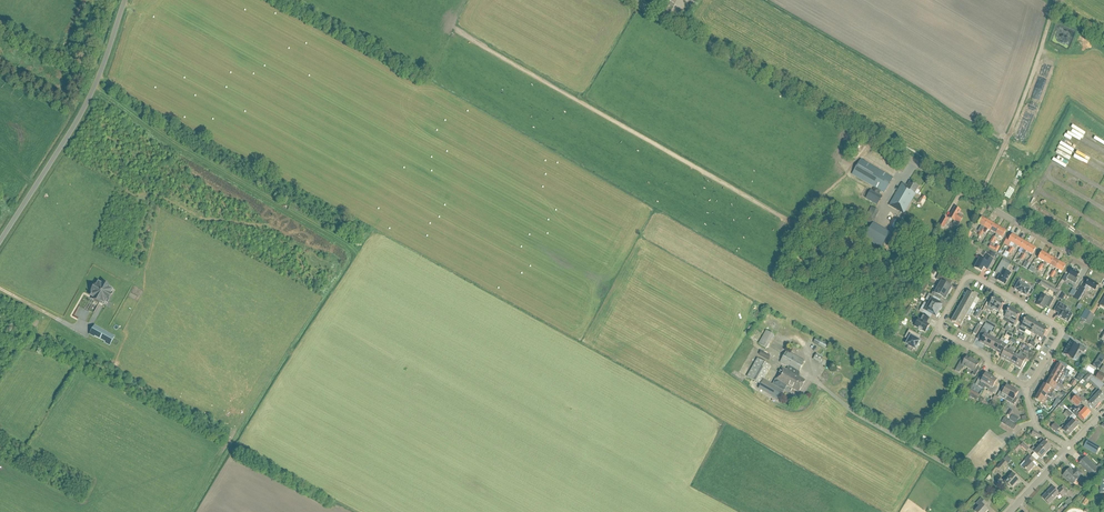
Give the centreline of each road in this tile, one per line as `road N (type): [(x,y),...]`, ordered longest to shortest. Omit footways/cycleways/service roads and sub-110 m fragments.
road 1 (tertiary): [(1103,273),(631,0)]
road 2 (track): [(94,87),(356,254)]
road 3 (tertiary): [(0,241),(83,109),(125,0)]
road 4 (unclassified): [(1024,390),(1063,330),(968,274),(937,330)]
road 5 (track): [(977,200),(1054,7)]

